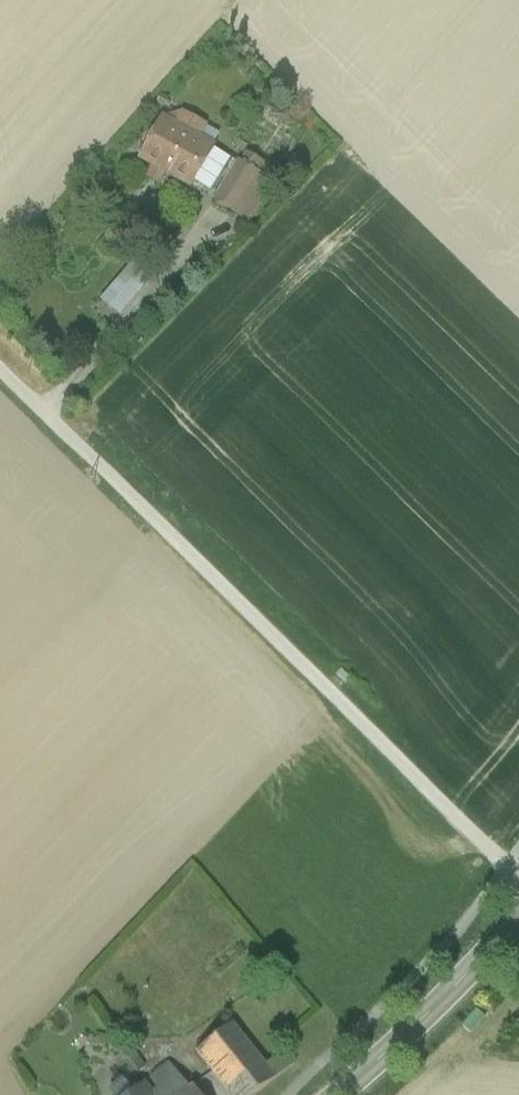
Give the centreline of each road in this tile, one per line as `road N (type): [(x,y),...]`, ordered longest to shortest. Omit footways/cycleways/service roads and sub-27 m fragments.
road 1 (track): [(515,869),(474,842),(0,356)]
road 2 (tertiary): [(336,1094),(414,1030),(518,913)]
road 3 (track): [(215,233),(58,416)]

